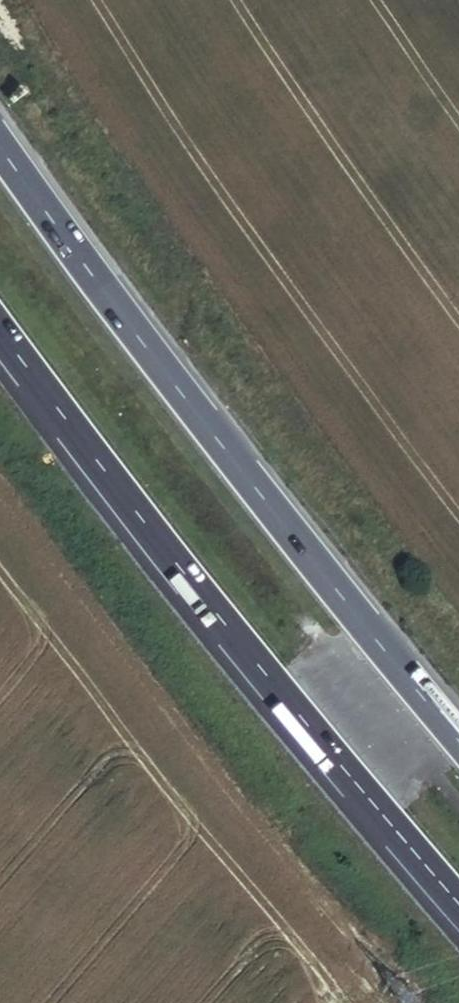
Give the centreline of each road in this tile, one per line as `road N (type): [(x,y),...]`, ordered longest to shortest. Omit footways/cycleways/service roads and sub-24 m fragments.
road 1 (motorway): [(458,738),(256,490),(0,145)]
road 2 (motorway): [(0,330),(166,551),(458,900)]

